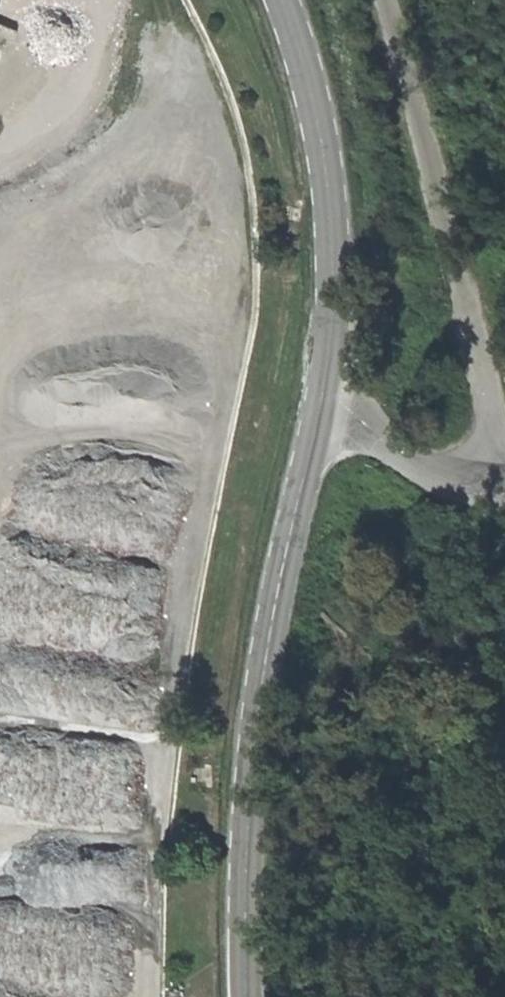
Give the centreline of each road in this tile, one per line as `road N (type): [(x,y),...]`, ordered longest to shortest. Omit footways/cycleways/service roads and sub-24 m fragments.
road 1 (tertiary): [(323,400),(264,703),(248,842),(246,996)]
road 2 (tertiary): [(283,0),(332,189),(335,252),(323,400)]
road 3 (unclassified): [(323,400),(424,470),(504,492)]

